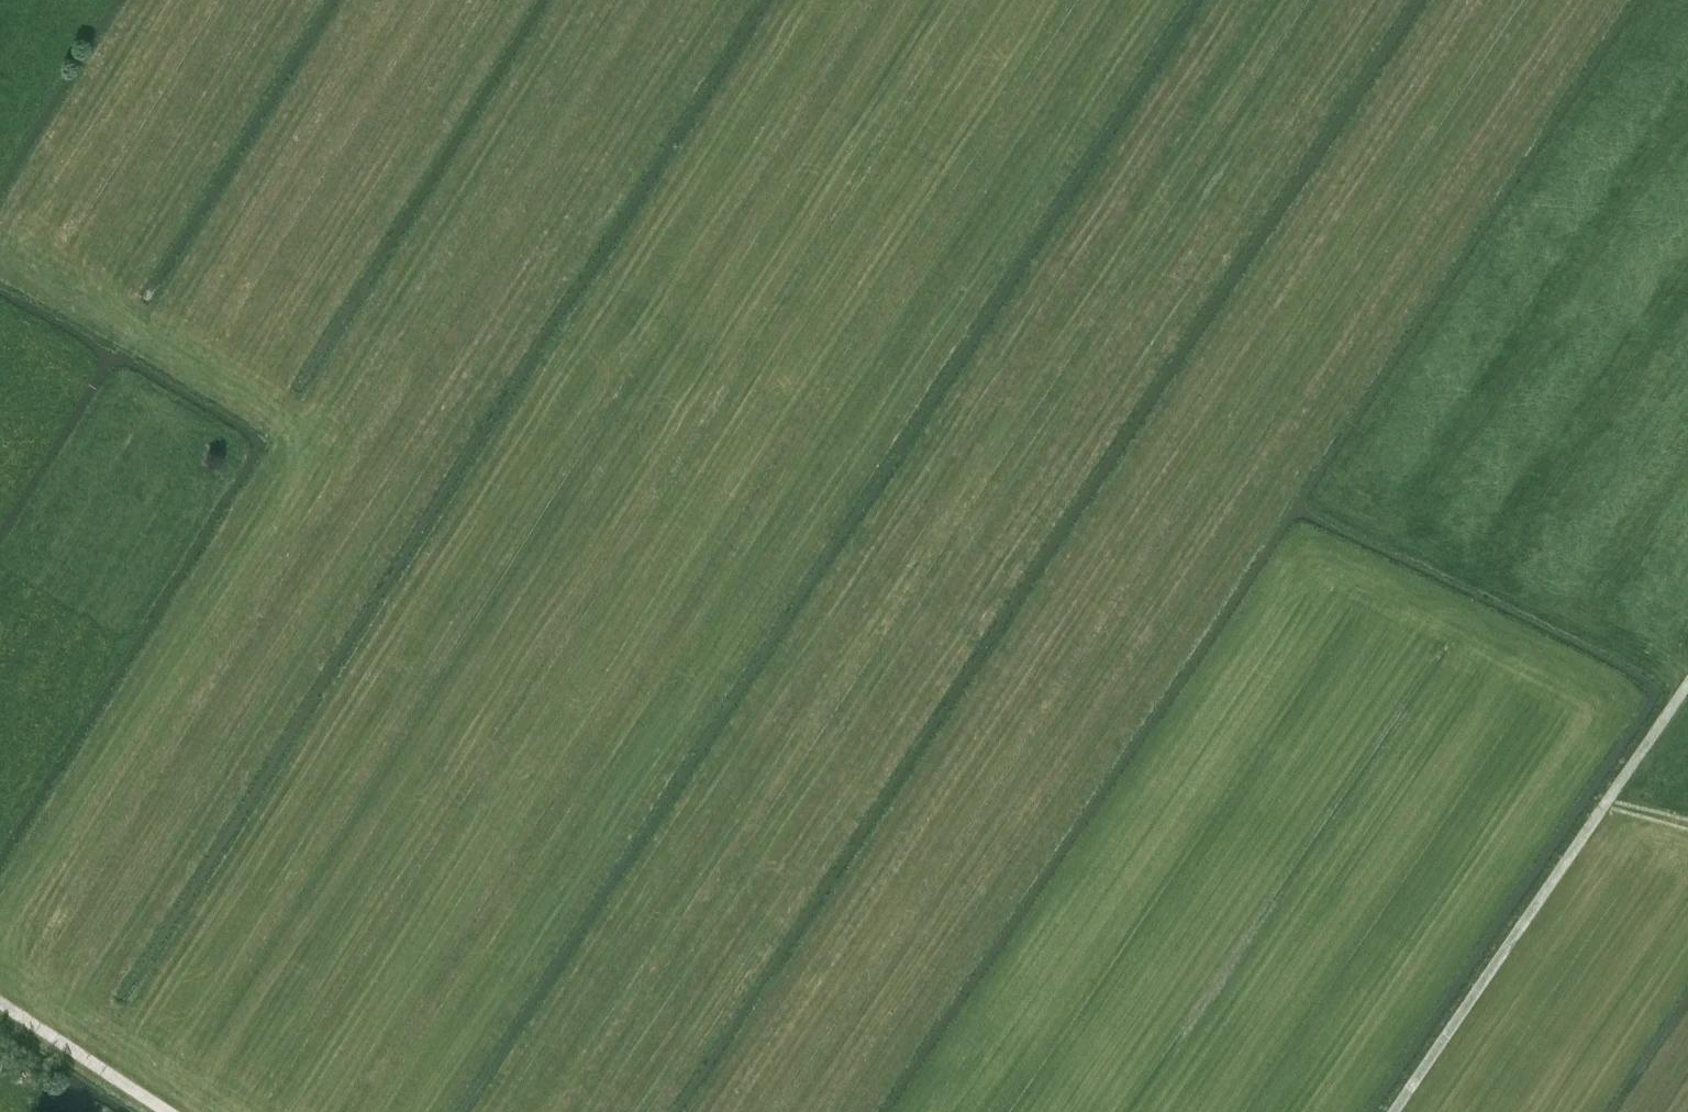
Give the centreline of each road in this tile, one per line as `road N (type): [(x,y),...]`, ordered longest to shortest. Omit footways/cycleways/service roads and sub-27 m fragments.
road 1 (track): [(1392,1111),(1687,683)]
road 2 (track): [(153,1111),(0,1013)]

